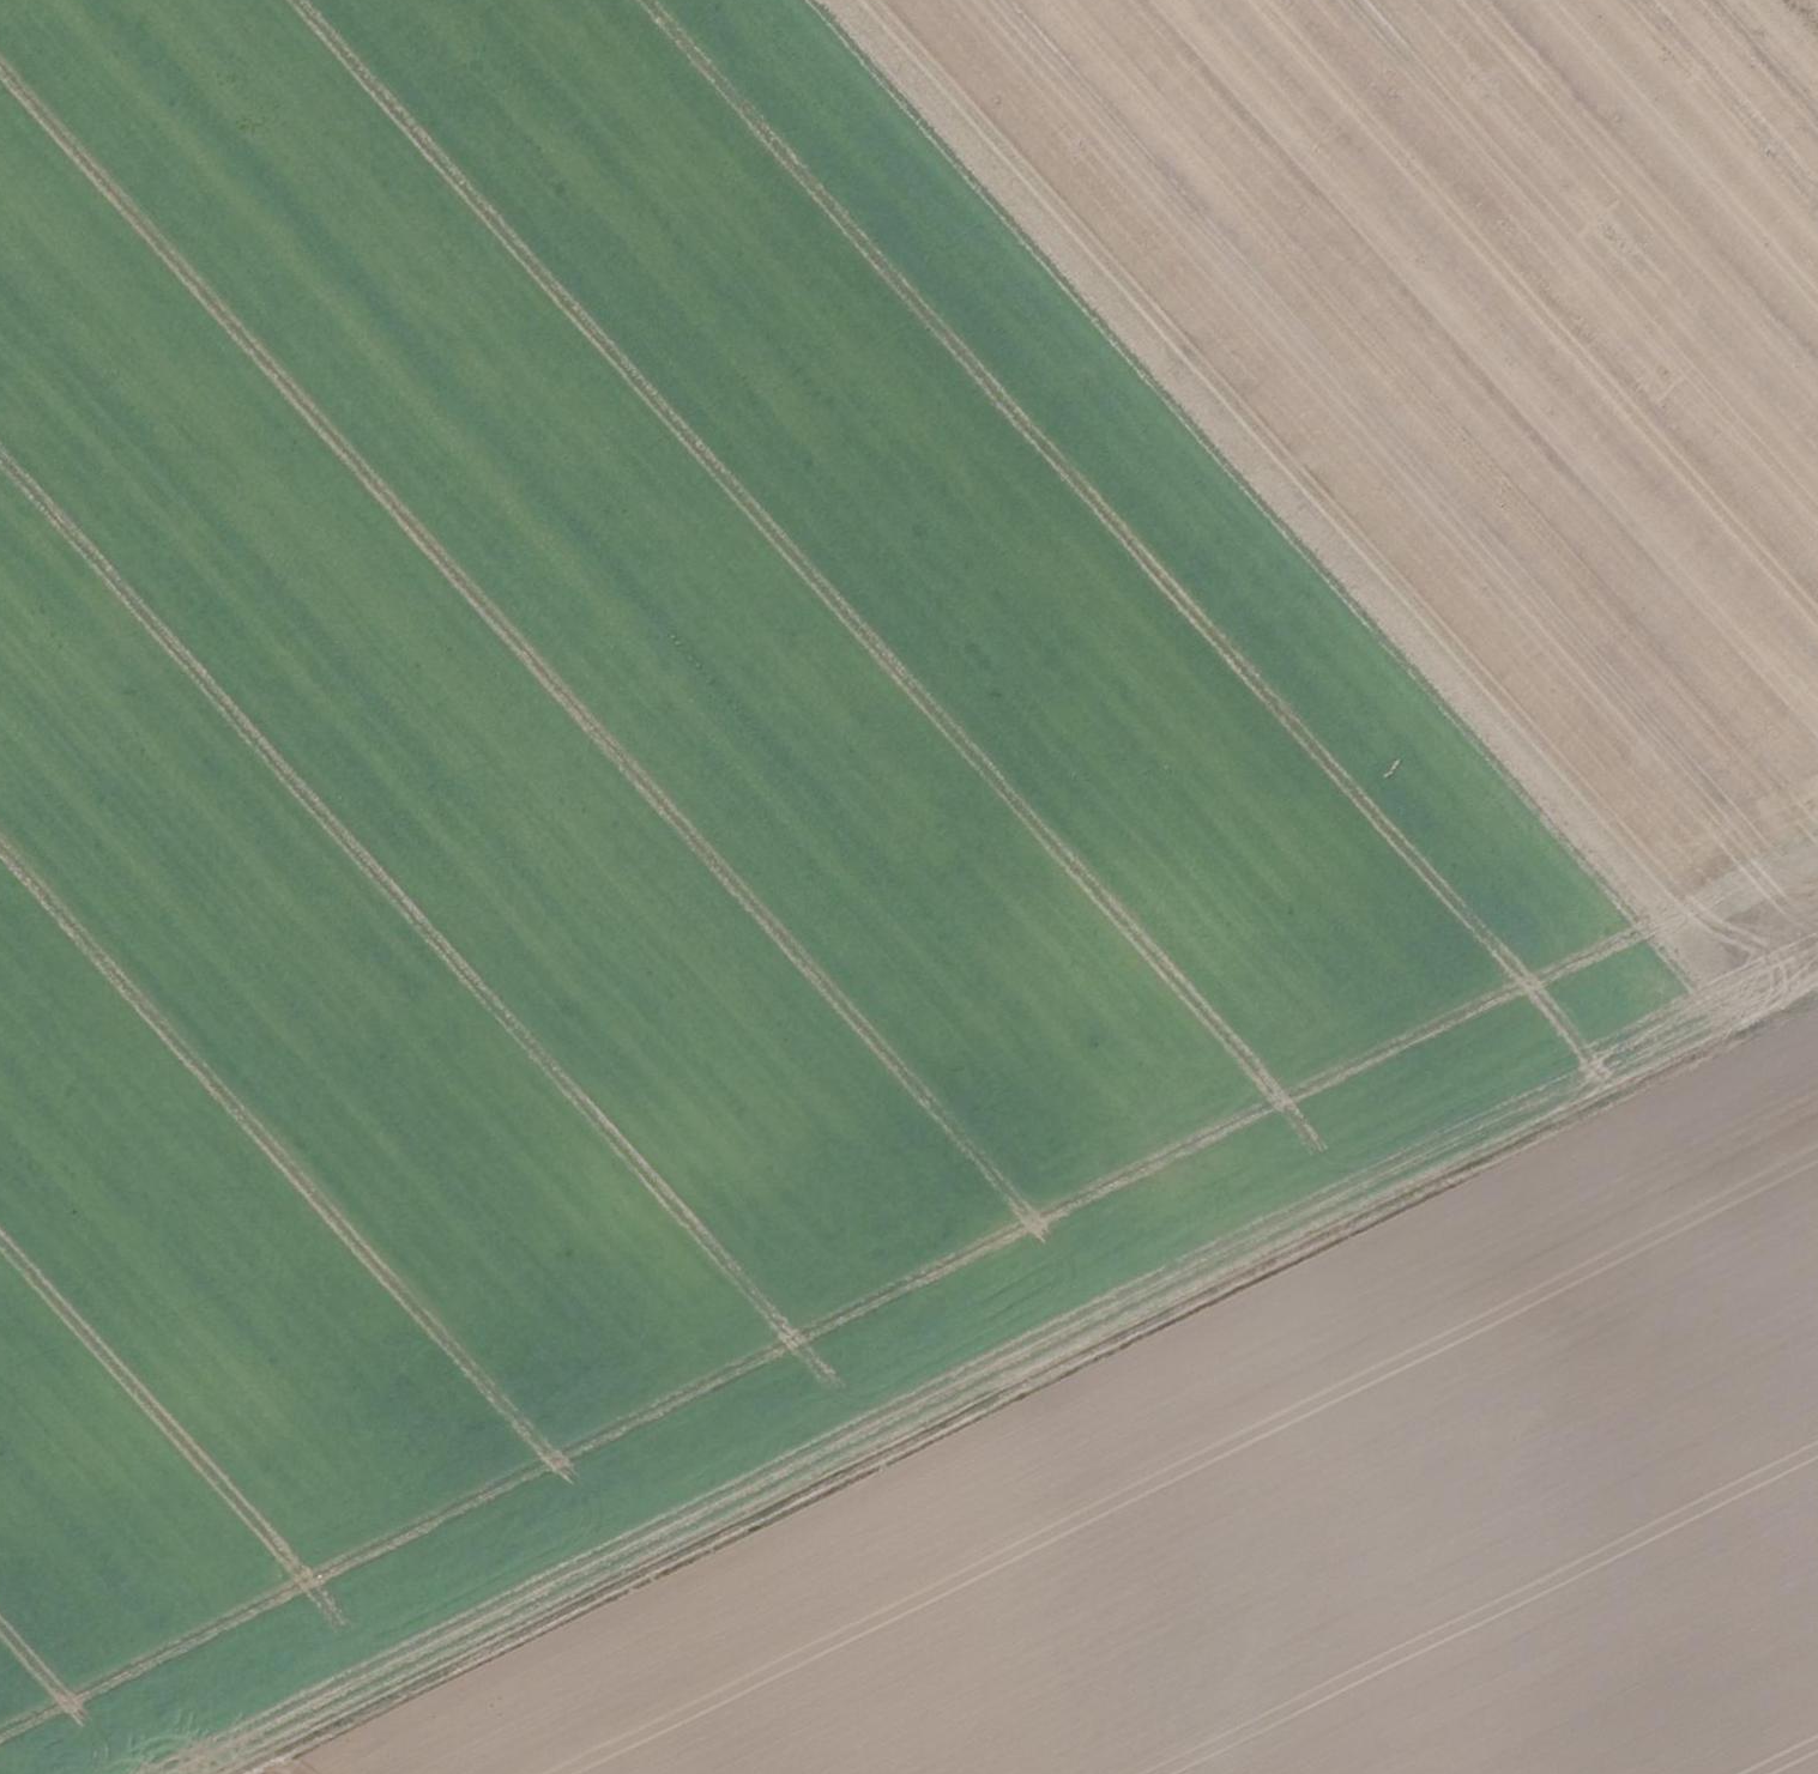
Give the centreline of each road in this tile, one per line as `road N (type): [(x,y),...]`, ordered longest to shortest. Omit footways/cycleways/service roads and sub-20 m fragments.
road 1 (track): [(218,1773),(568,1566)]

